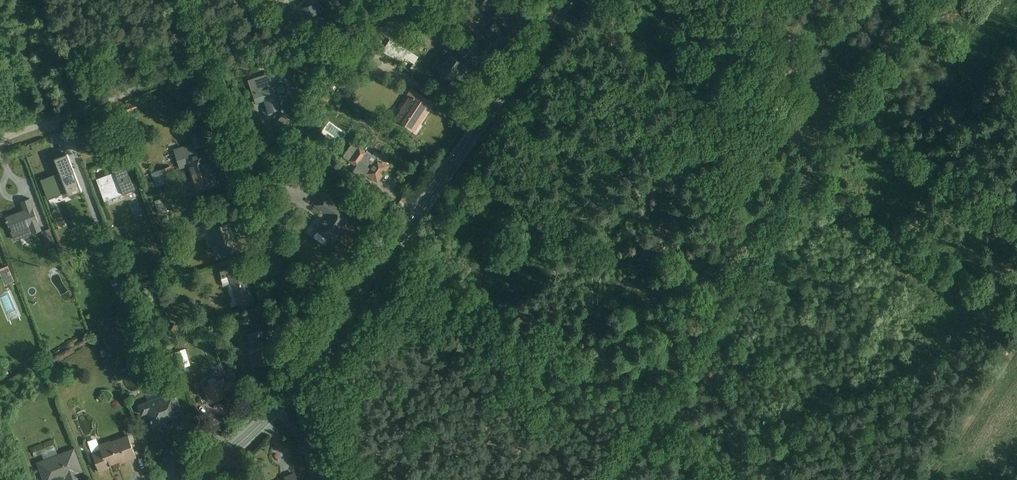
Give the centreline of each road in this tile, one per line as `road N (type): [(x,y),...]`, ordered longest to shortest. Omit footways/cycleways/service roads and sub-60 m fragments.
road 1 (secondary): [(566,0),(314,362)]
road 2 (residential): [(314,362),(213,60)]
road 3 (residential): [(213,60),(0,142)]
road 4 (secondary): [(314,362),(265,420),(191,479)]

